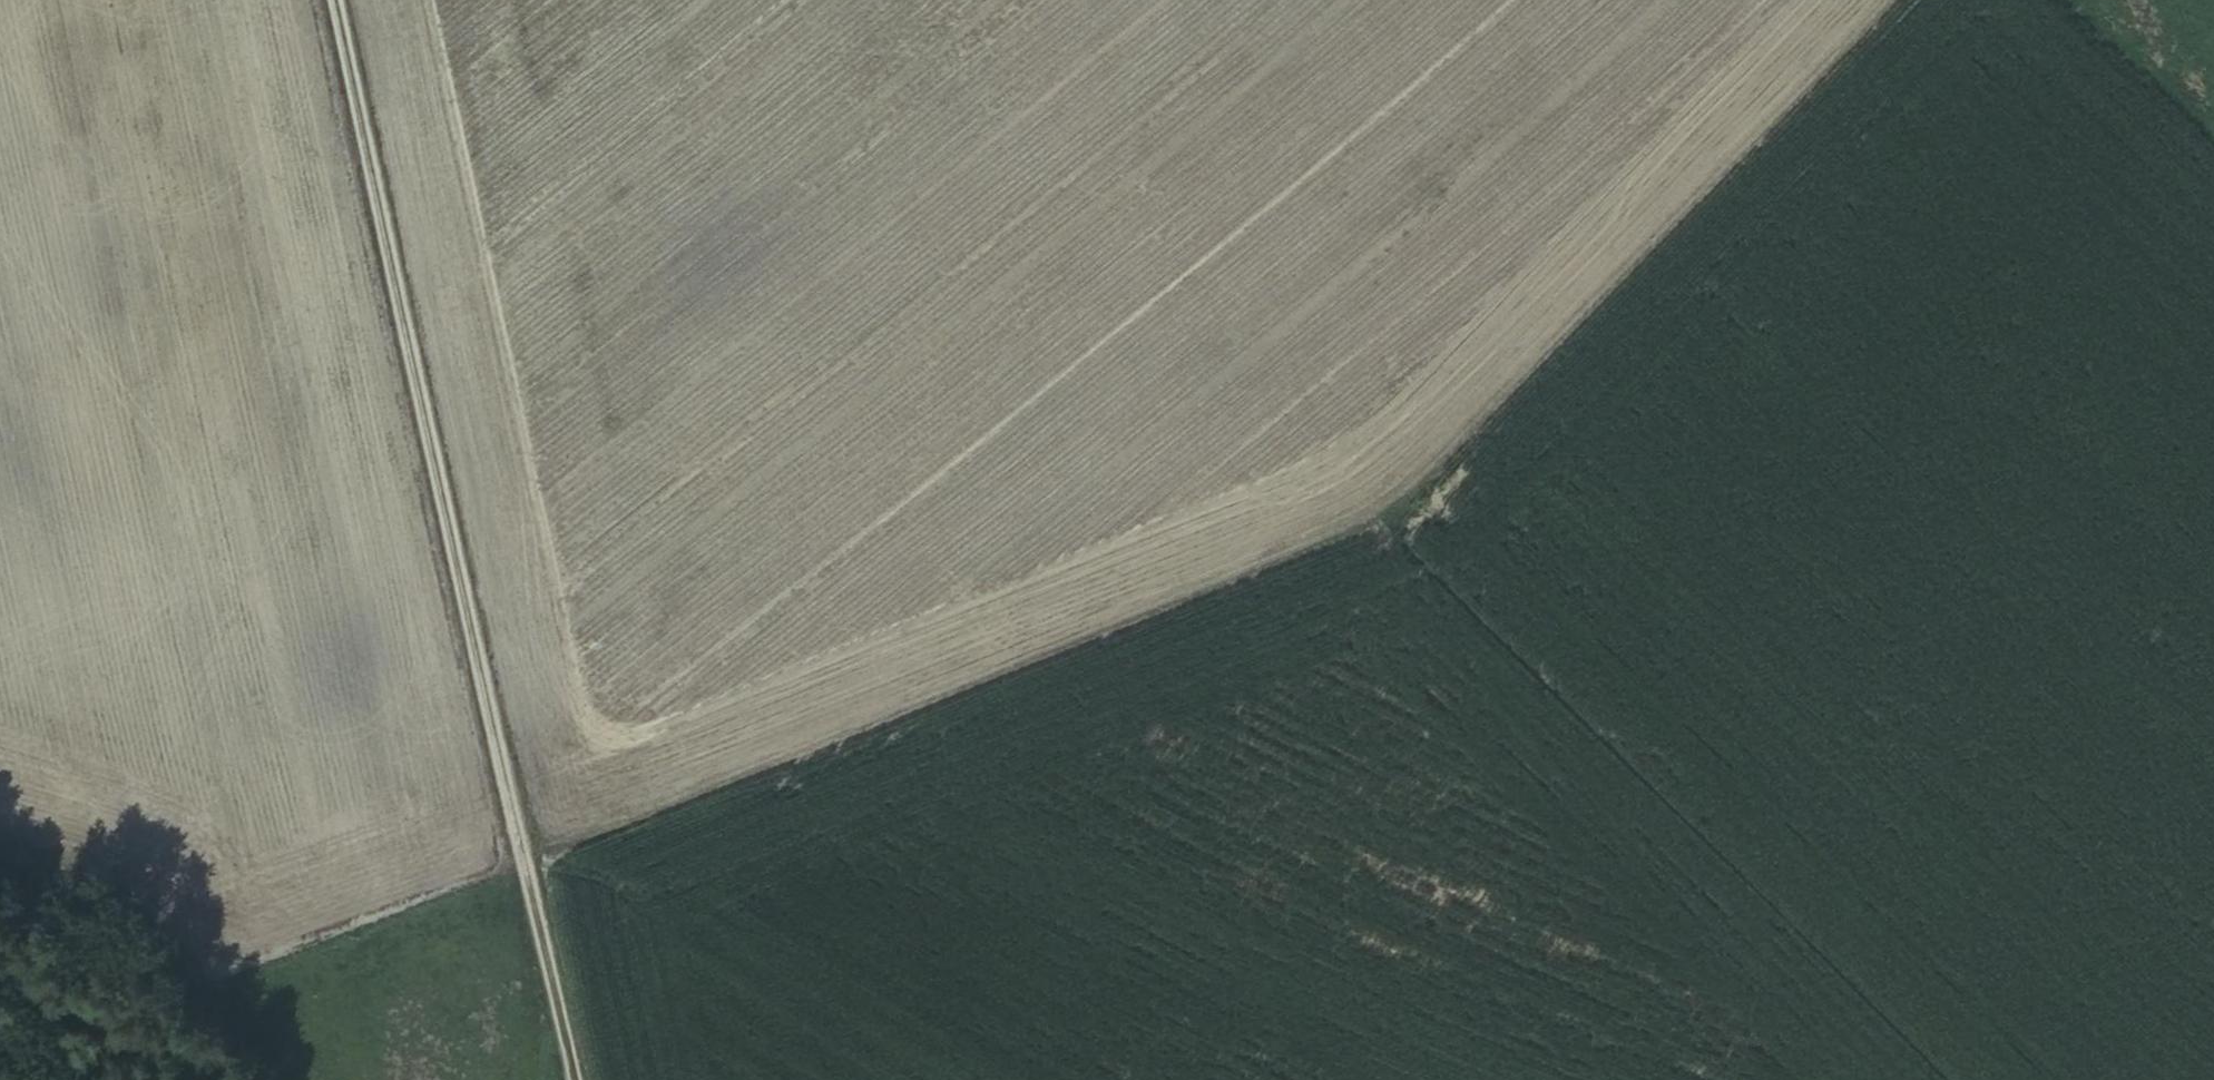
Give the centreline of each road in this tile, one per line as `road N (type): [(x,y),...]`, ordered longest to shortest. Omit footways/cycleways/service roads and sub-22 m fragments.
road 1 (track): [(331,0),(570,1079)]

